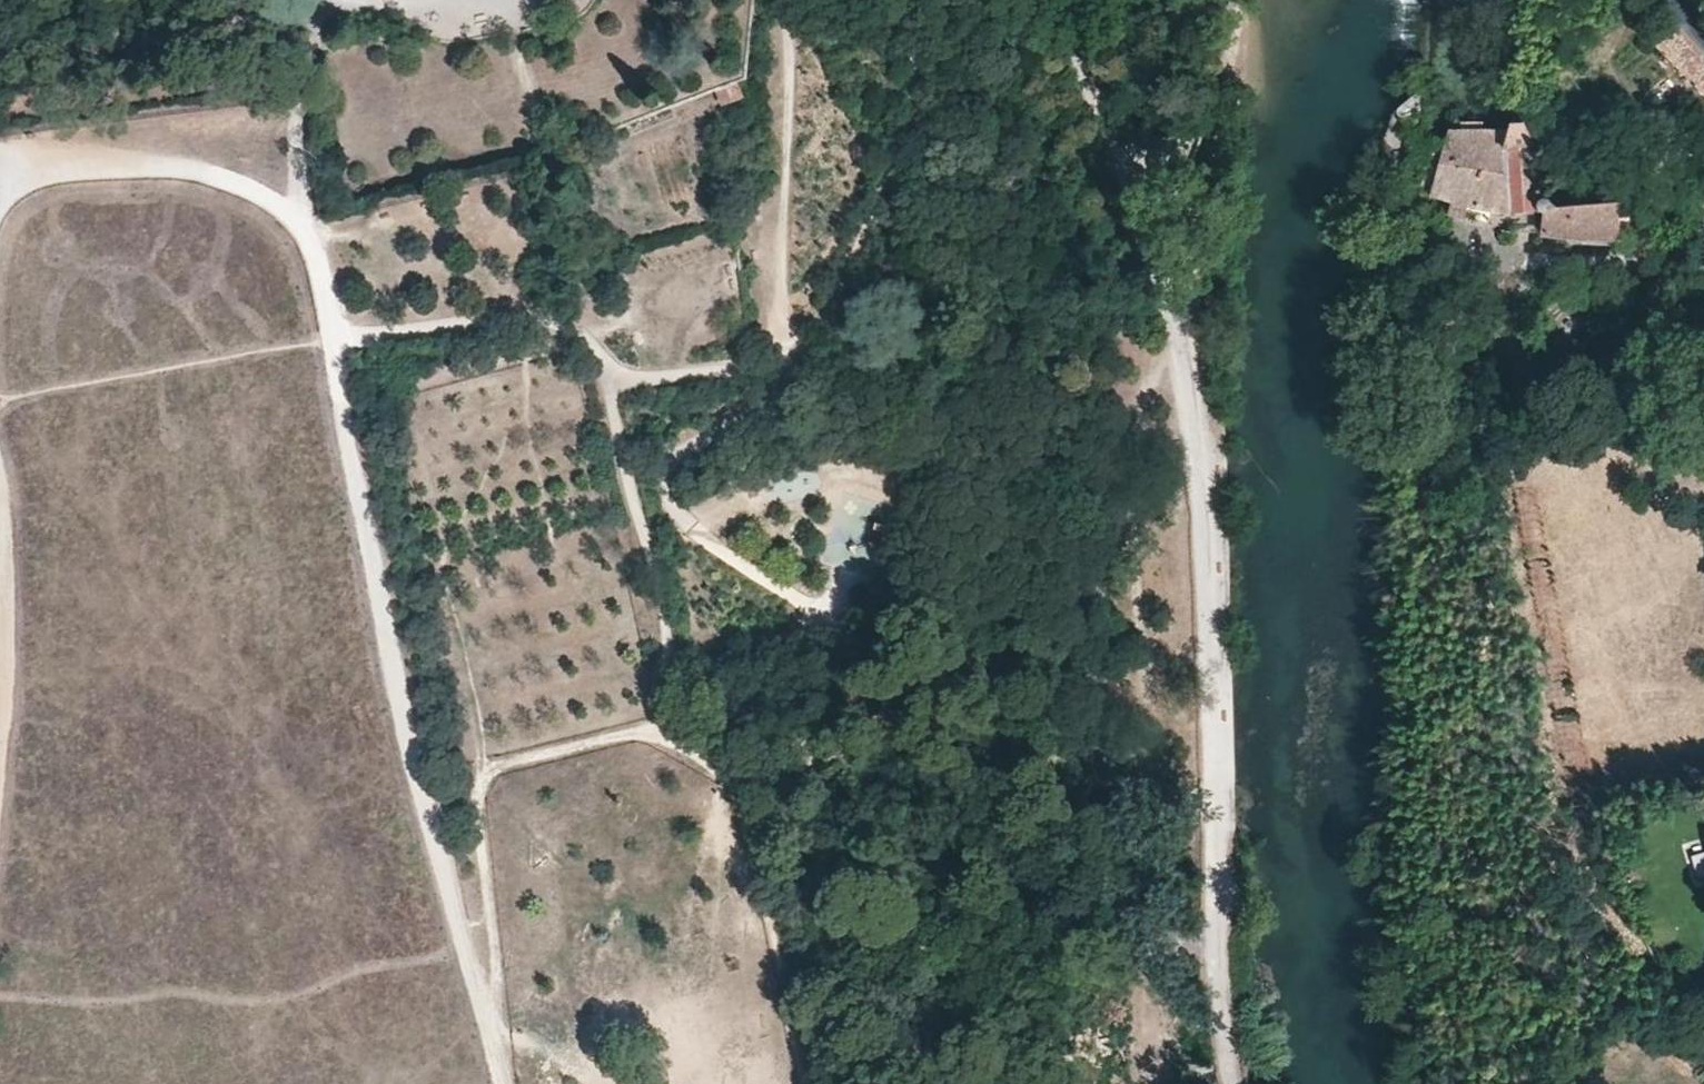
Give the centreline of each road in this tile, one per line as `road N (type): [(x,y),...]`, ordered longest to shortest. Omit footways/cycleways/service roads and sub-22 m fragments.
road 1 (track): [(0,61),(265,0)]

